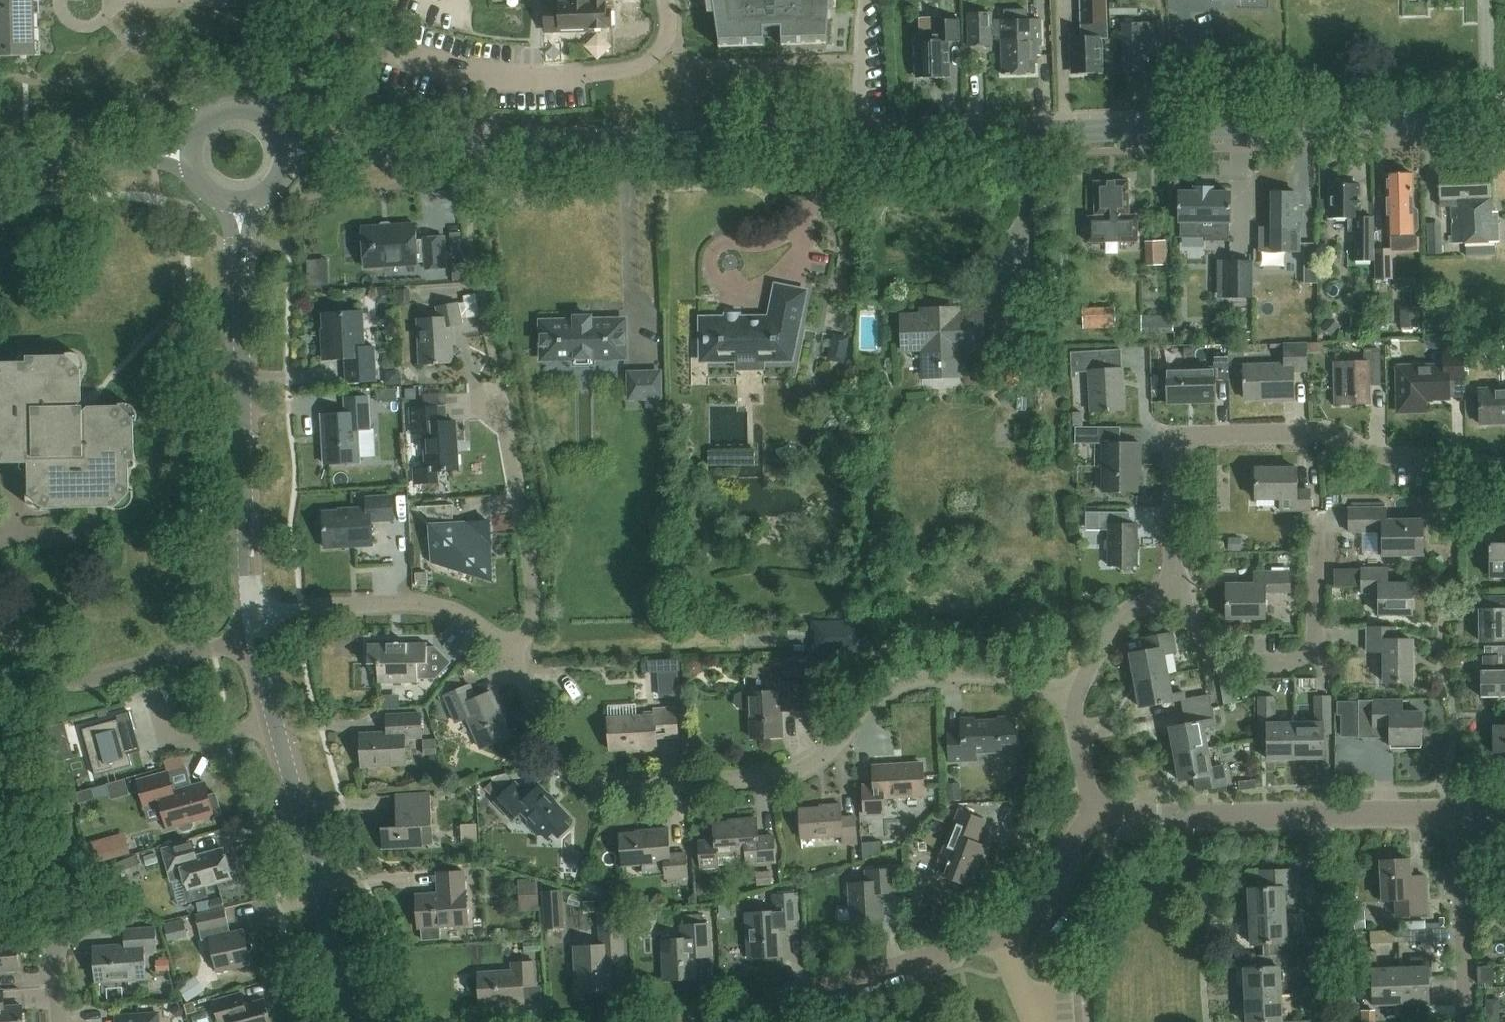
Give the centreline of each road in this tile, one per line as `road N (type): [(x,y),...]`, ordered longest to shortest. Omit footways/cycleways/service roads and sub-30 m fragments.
road 1 (secondary): [(290,150),(1504,118)]
road 2 (residential): [(1076,693),(998,674),(928,677),(893,687),(829,752),(798,772),(602,785),(563,762),(512,651)]
road 3 (residential): [(694,1021),(1000,938),(1025,921),(1095,815)]
road 4 (residential): [(1504,468),(1373,457),(1318,435),(1178,440),(1173,573)]
road 5 (tertiary): [(360,1021),(274,719),(253,612)]
road 6 (tertiary): [(253,612),(241,207)]
road 7 (residential): [(1095,815),(1461,814)]
road 8 (residential): [(1173,573),(1217,660),(1311,656),(1315,526)]
road 9 (residential): [(512,651),(439,604),(253,612)]
road 10 (residential): [(512,651),(533,617),(535,594),(502,408),(492,398)]
road 11 (residential): [(1459,1021),(1461,814)]
road 12 (secondary): [(0,161),(188,157)]
road 13 (residential): [(1173,573),(1117,622),(1076,693)]
road 14 (unclassified): [(273,118),(358,0)]
road 15 (residential): [(1076,693),(1095,815)]

